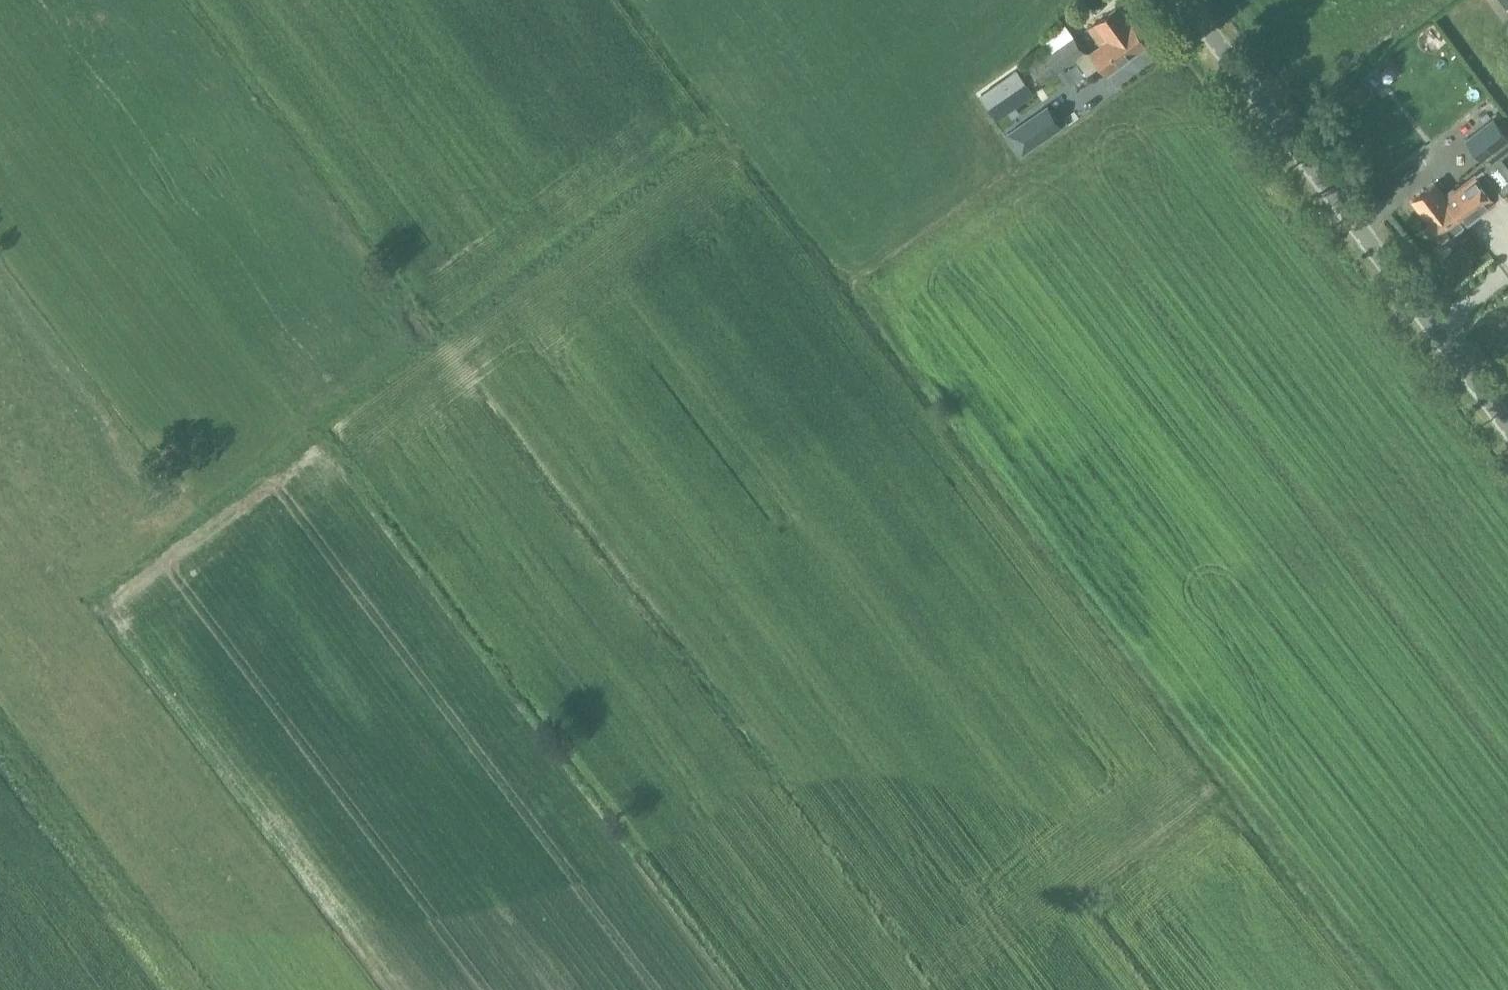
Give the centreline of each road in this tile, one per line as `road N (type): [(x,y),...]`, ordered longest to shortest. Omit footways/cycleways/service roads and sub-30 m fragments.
road 1 (unclassified): [(1507,432),(1180,0)]

